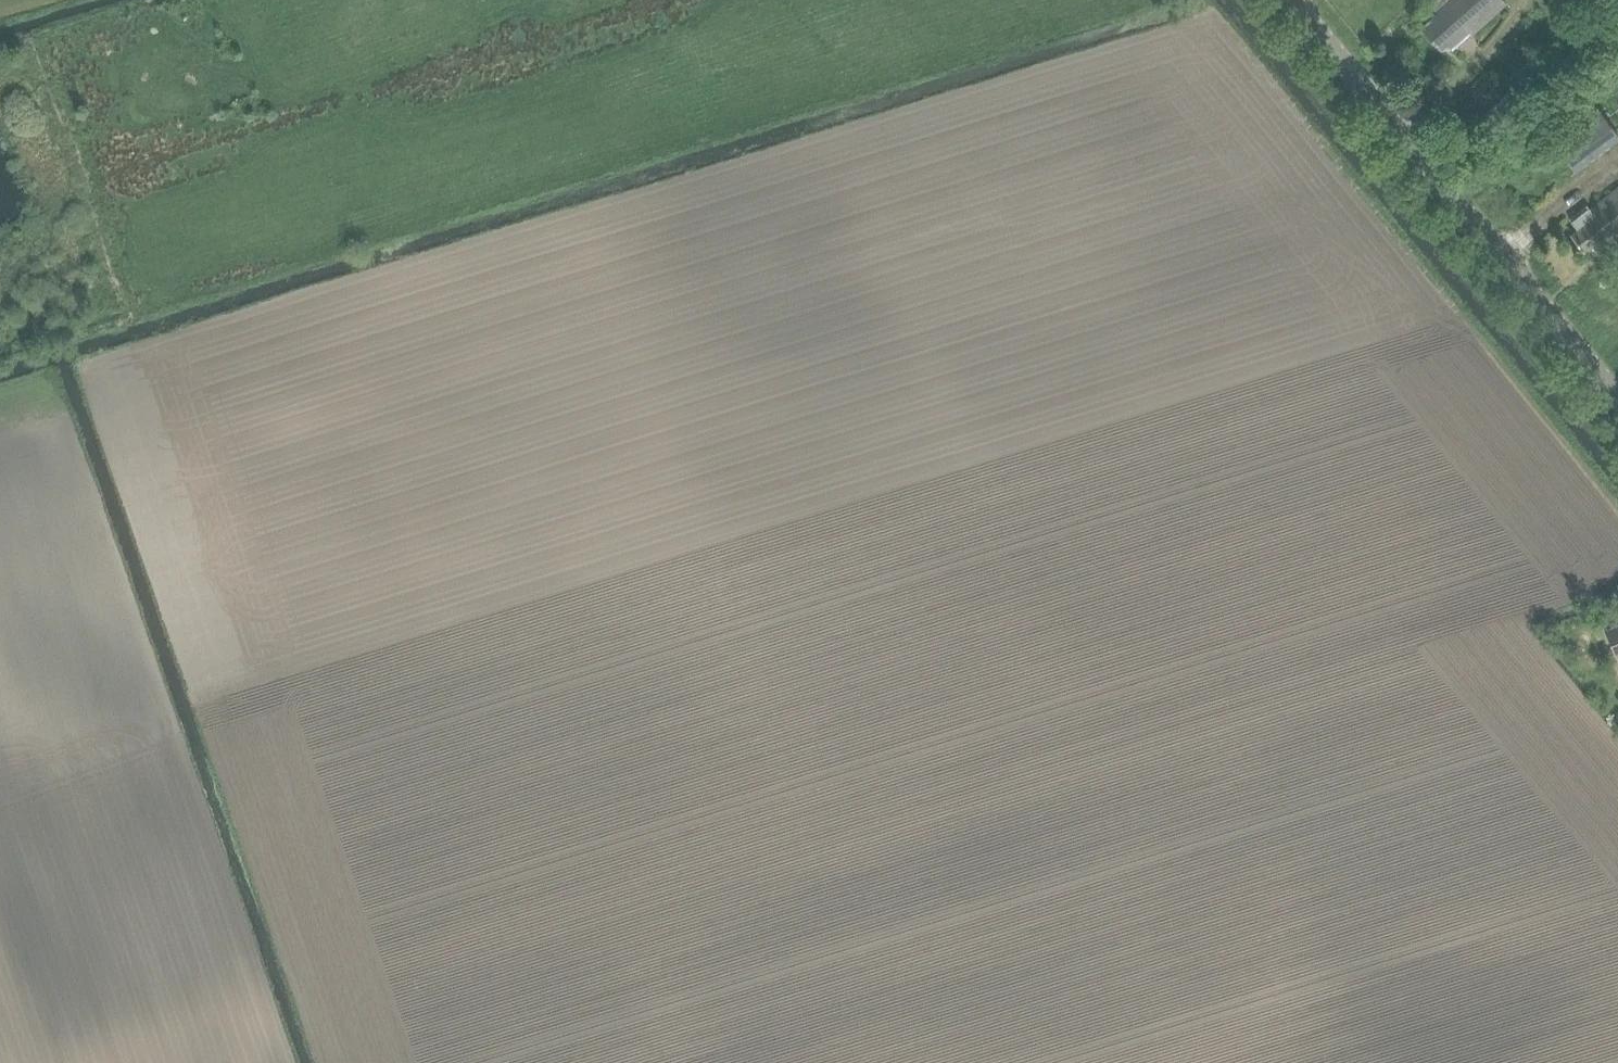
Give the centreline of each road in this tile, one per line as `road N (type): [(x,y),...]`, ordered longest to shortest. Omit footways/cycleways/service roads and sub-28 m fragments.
road 1 (tertiary): [(1617,397),(1297,0)]

